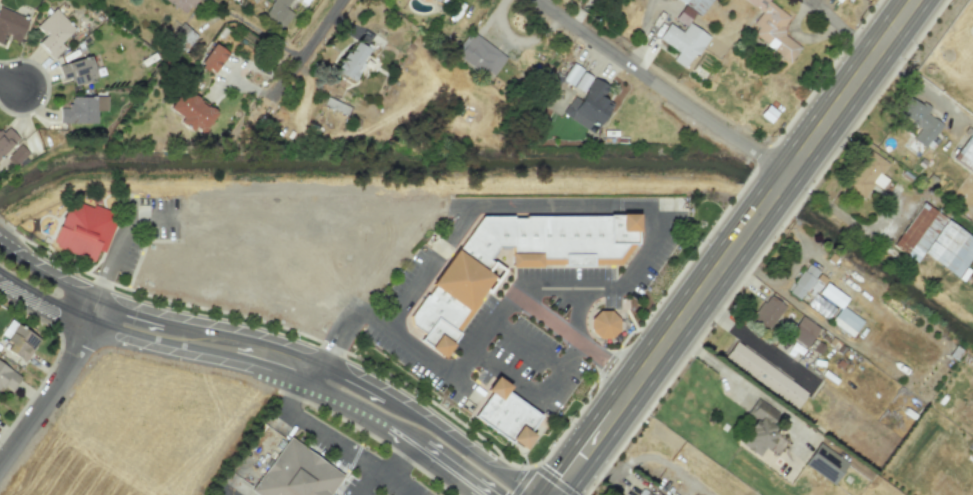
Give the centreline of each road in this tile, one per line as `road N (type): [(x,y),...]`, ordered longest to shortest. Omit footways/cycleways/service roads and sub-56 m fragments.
road 1 (secondary): [(917,0),(558,494)]
road 2 (tertiary): [(537,494),(331,362),(251,333),(100,297),(0,243)]
road 3 (tertiary): [(0,272),(90,322),(317,386),(411,439),(485,494)]
road 4 (residential): [(787,171),(539,0)]
road 5 (residential): [(100,297),(49,399),(0,465)]

